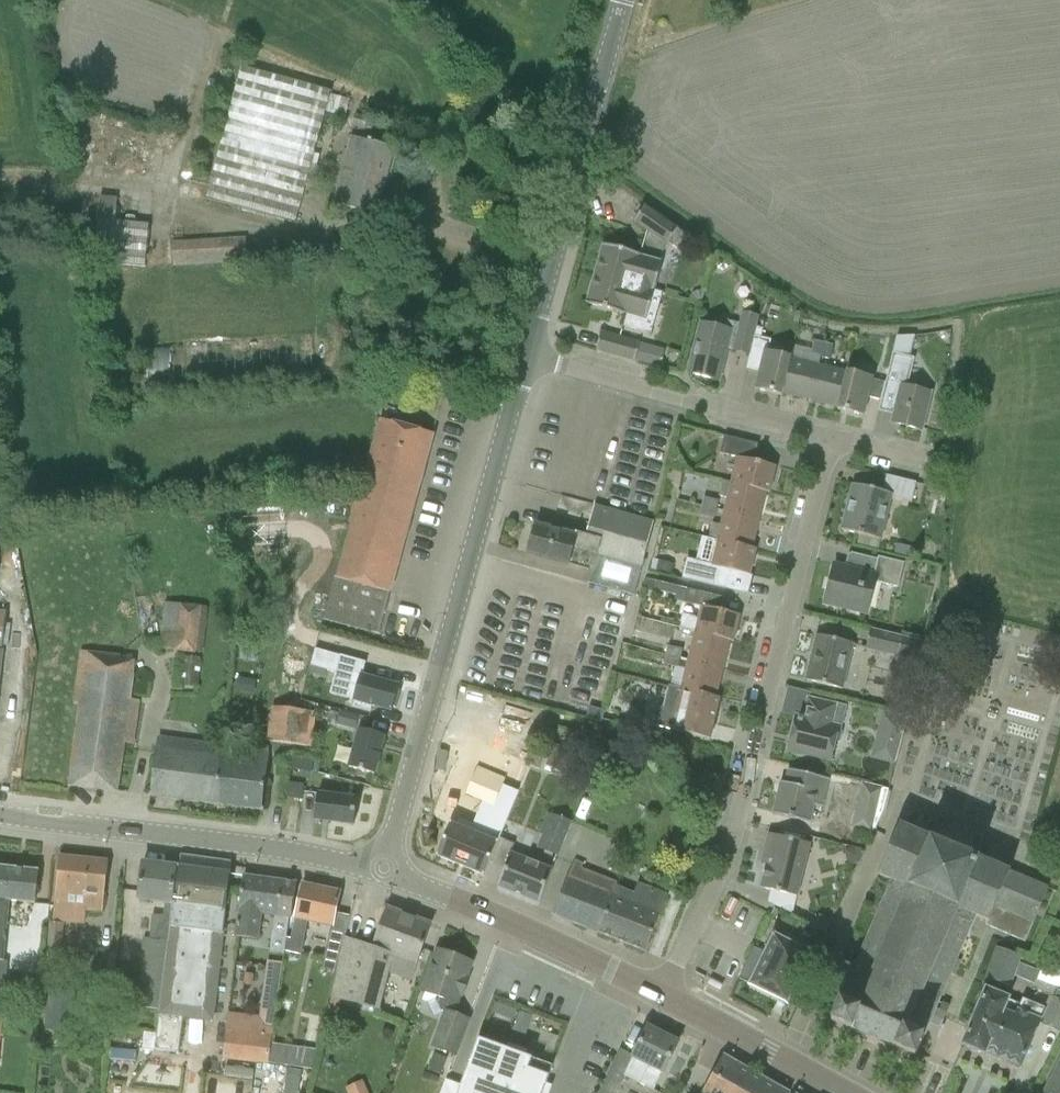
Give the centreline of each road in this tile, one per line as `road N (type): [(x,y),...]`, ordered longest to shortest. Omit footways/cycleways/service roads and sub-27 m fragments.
road 1 (residential): [(661,996),(729,849),(830,438)]
road 2 (tertiary): [(380,873),(527,355)]
road 3 (secondary): [(380,873),(272,849),(0,817)]
road 4 (tertiary): [(527,355),(622,0)]
road 5 (residential): [(830,438),(527,355)]
road 6 (secondary): [(661,996),(479,910),(380,873)]
road 7 (secondary): [(839,1092),(723,1029)]

